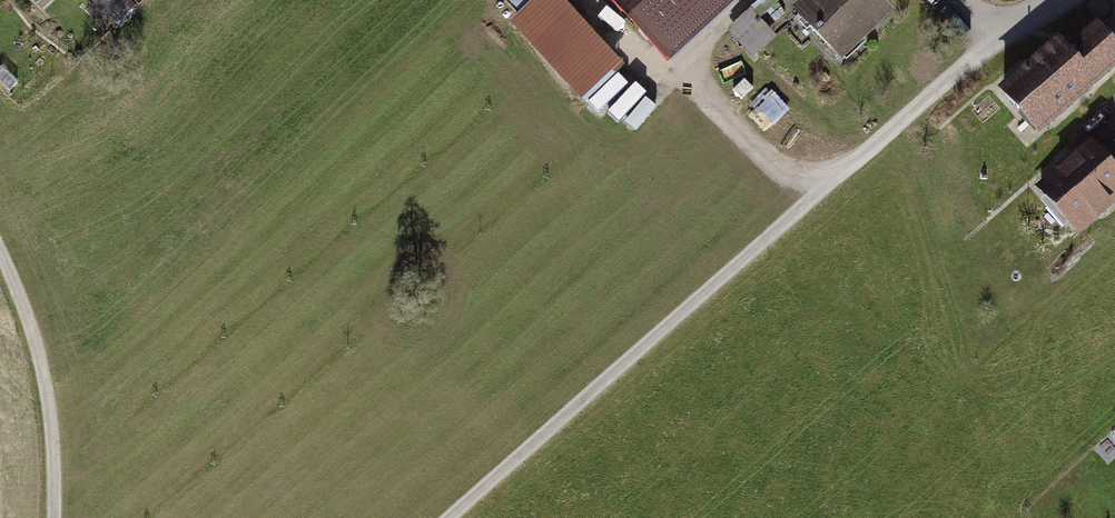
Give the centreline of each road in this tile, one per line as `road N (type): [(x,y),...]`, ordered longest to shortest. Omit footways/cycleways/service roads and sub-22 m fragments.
road 1 (track): [(997,35),(447,517)]
road 2 (track): [(54,517),(47,386),(0,256)]

